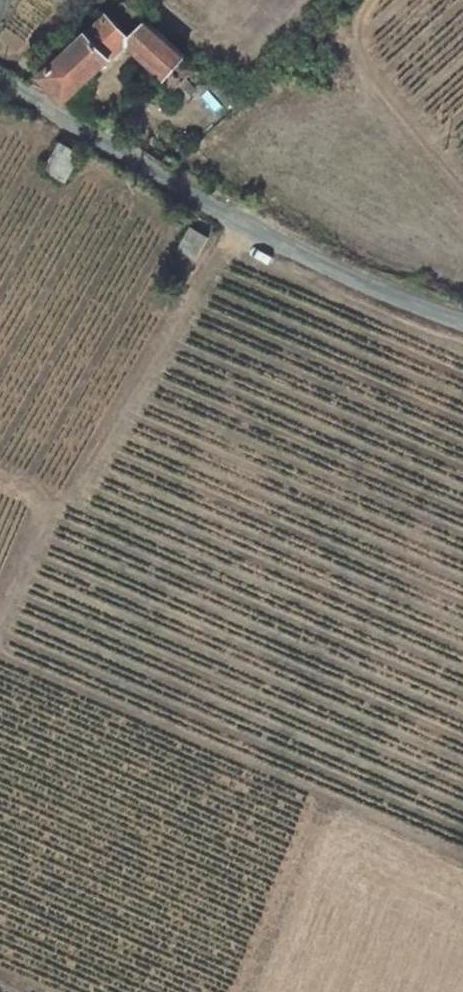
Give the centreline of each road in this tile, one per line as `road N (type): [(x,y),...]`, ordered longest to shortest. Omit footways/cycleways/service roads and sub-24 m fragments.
road 1 (unclassified): [(0,81),(373,287),(462,322)]

